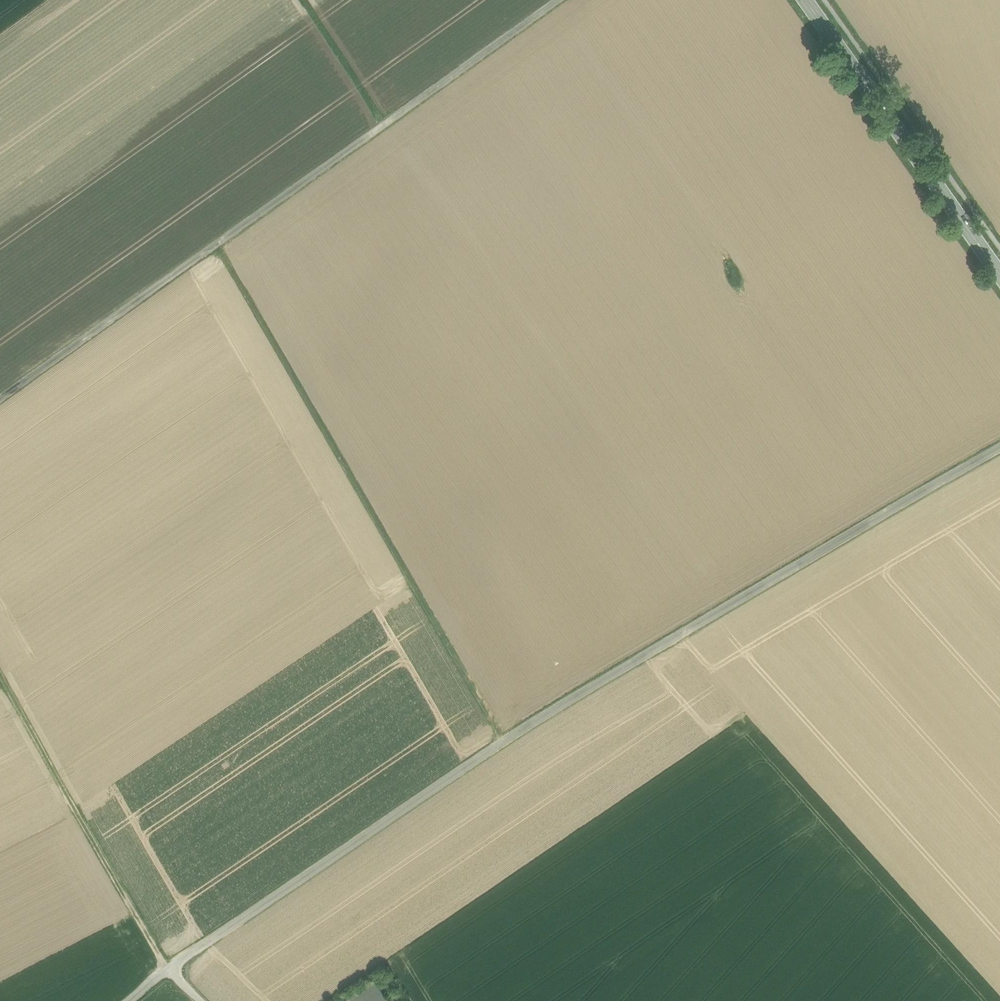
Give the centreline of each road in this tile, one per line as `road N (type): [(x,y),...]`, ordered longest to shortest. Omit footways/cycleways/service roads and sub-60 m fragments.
road 1 (unclassified): [(999,448),(512,735),(166,969)]
road 2 (unclassified): [(558,0),(0,399)]
road 3 (track): [(0,673),(166,969)]
road 4 (primary): [(806,0),(999,274)]

